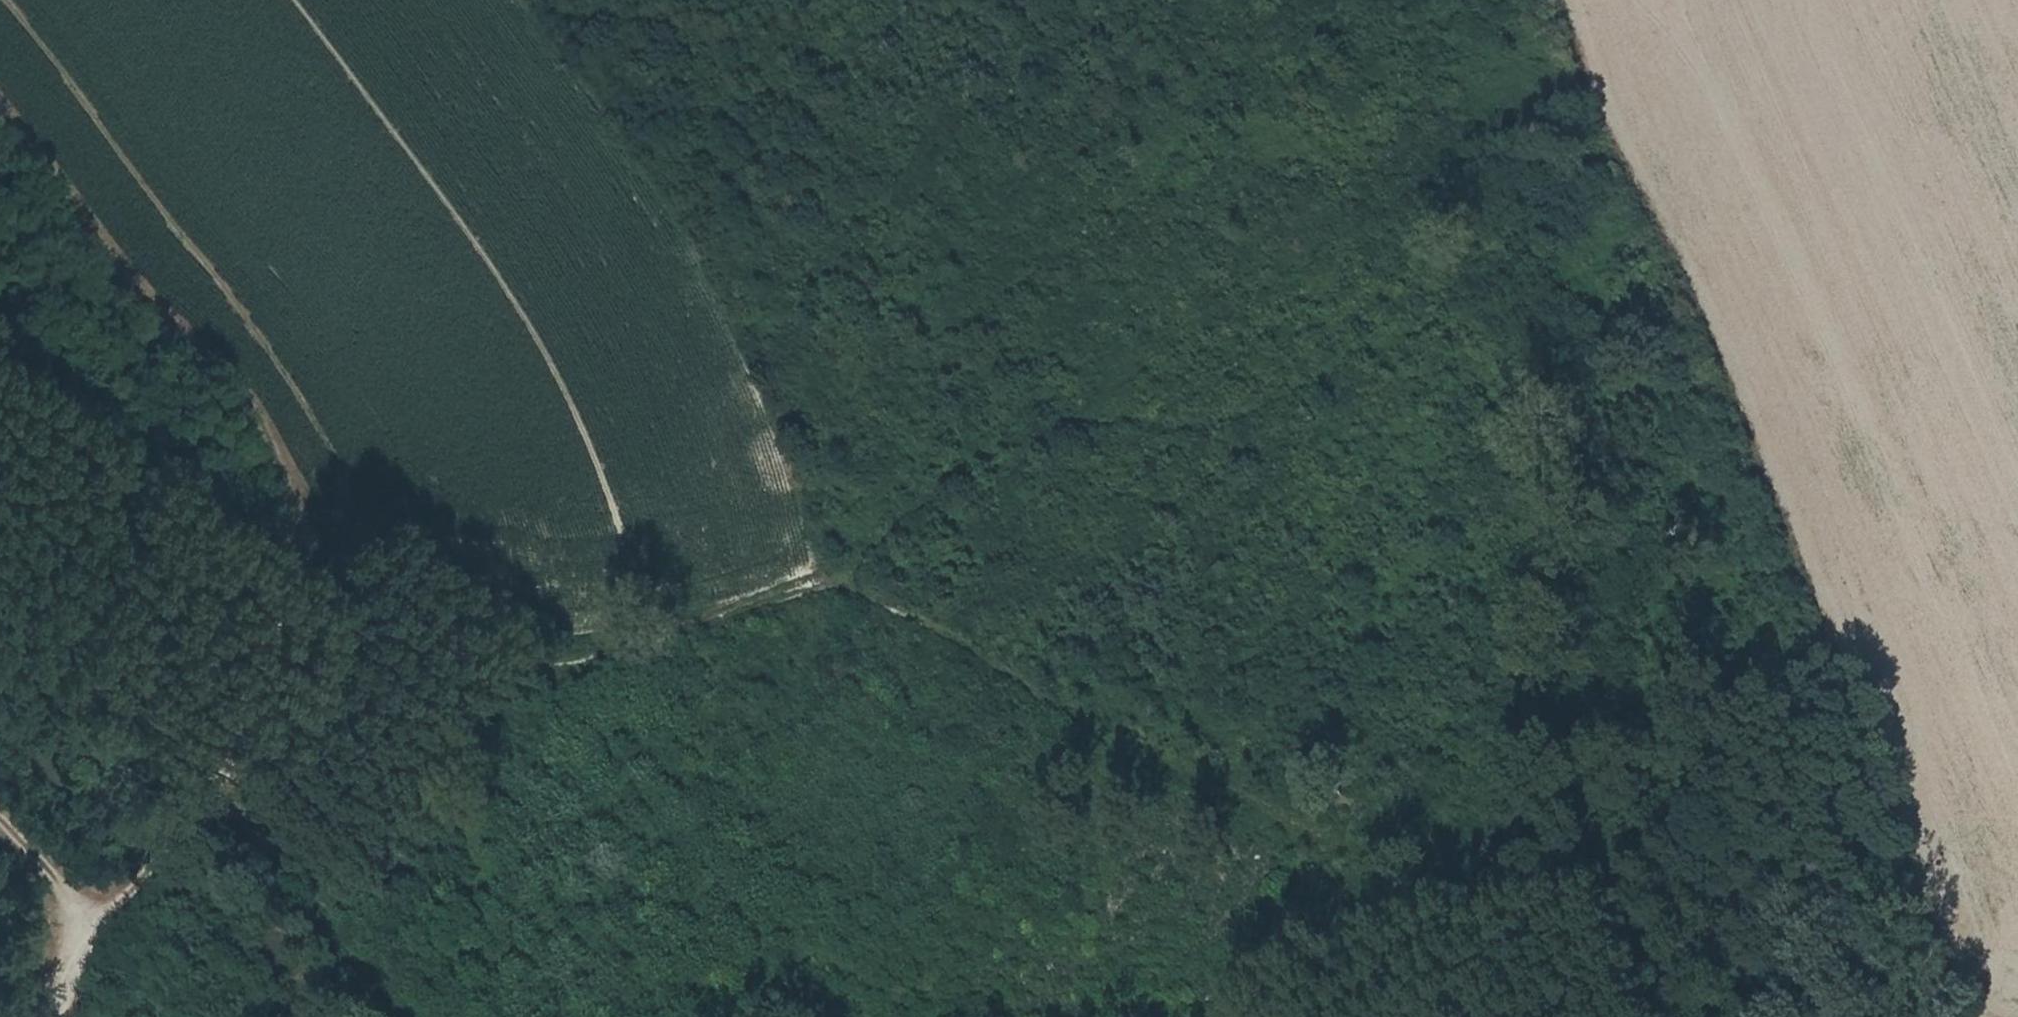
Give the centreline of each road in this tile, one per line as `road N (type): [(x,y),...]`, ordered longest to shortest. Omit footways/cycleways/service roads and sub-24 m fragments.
road 1 (track): [(0,126),(126,301),(239,397),(265,440),(279,510),(275,582),(206,808),(135,890)]
road 2 (track): [(0,833),(135,890)]
road 3 (track): [(135,890),(64,1016)]

